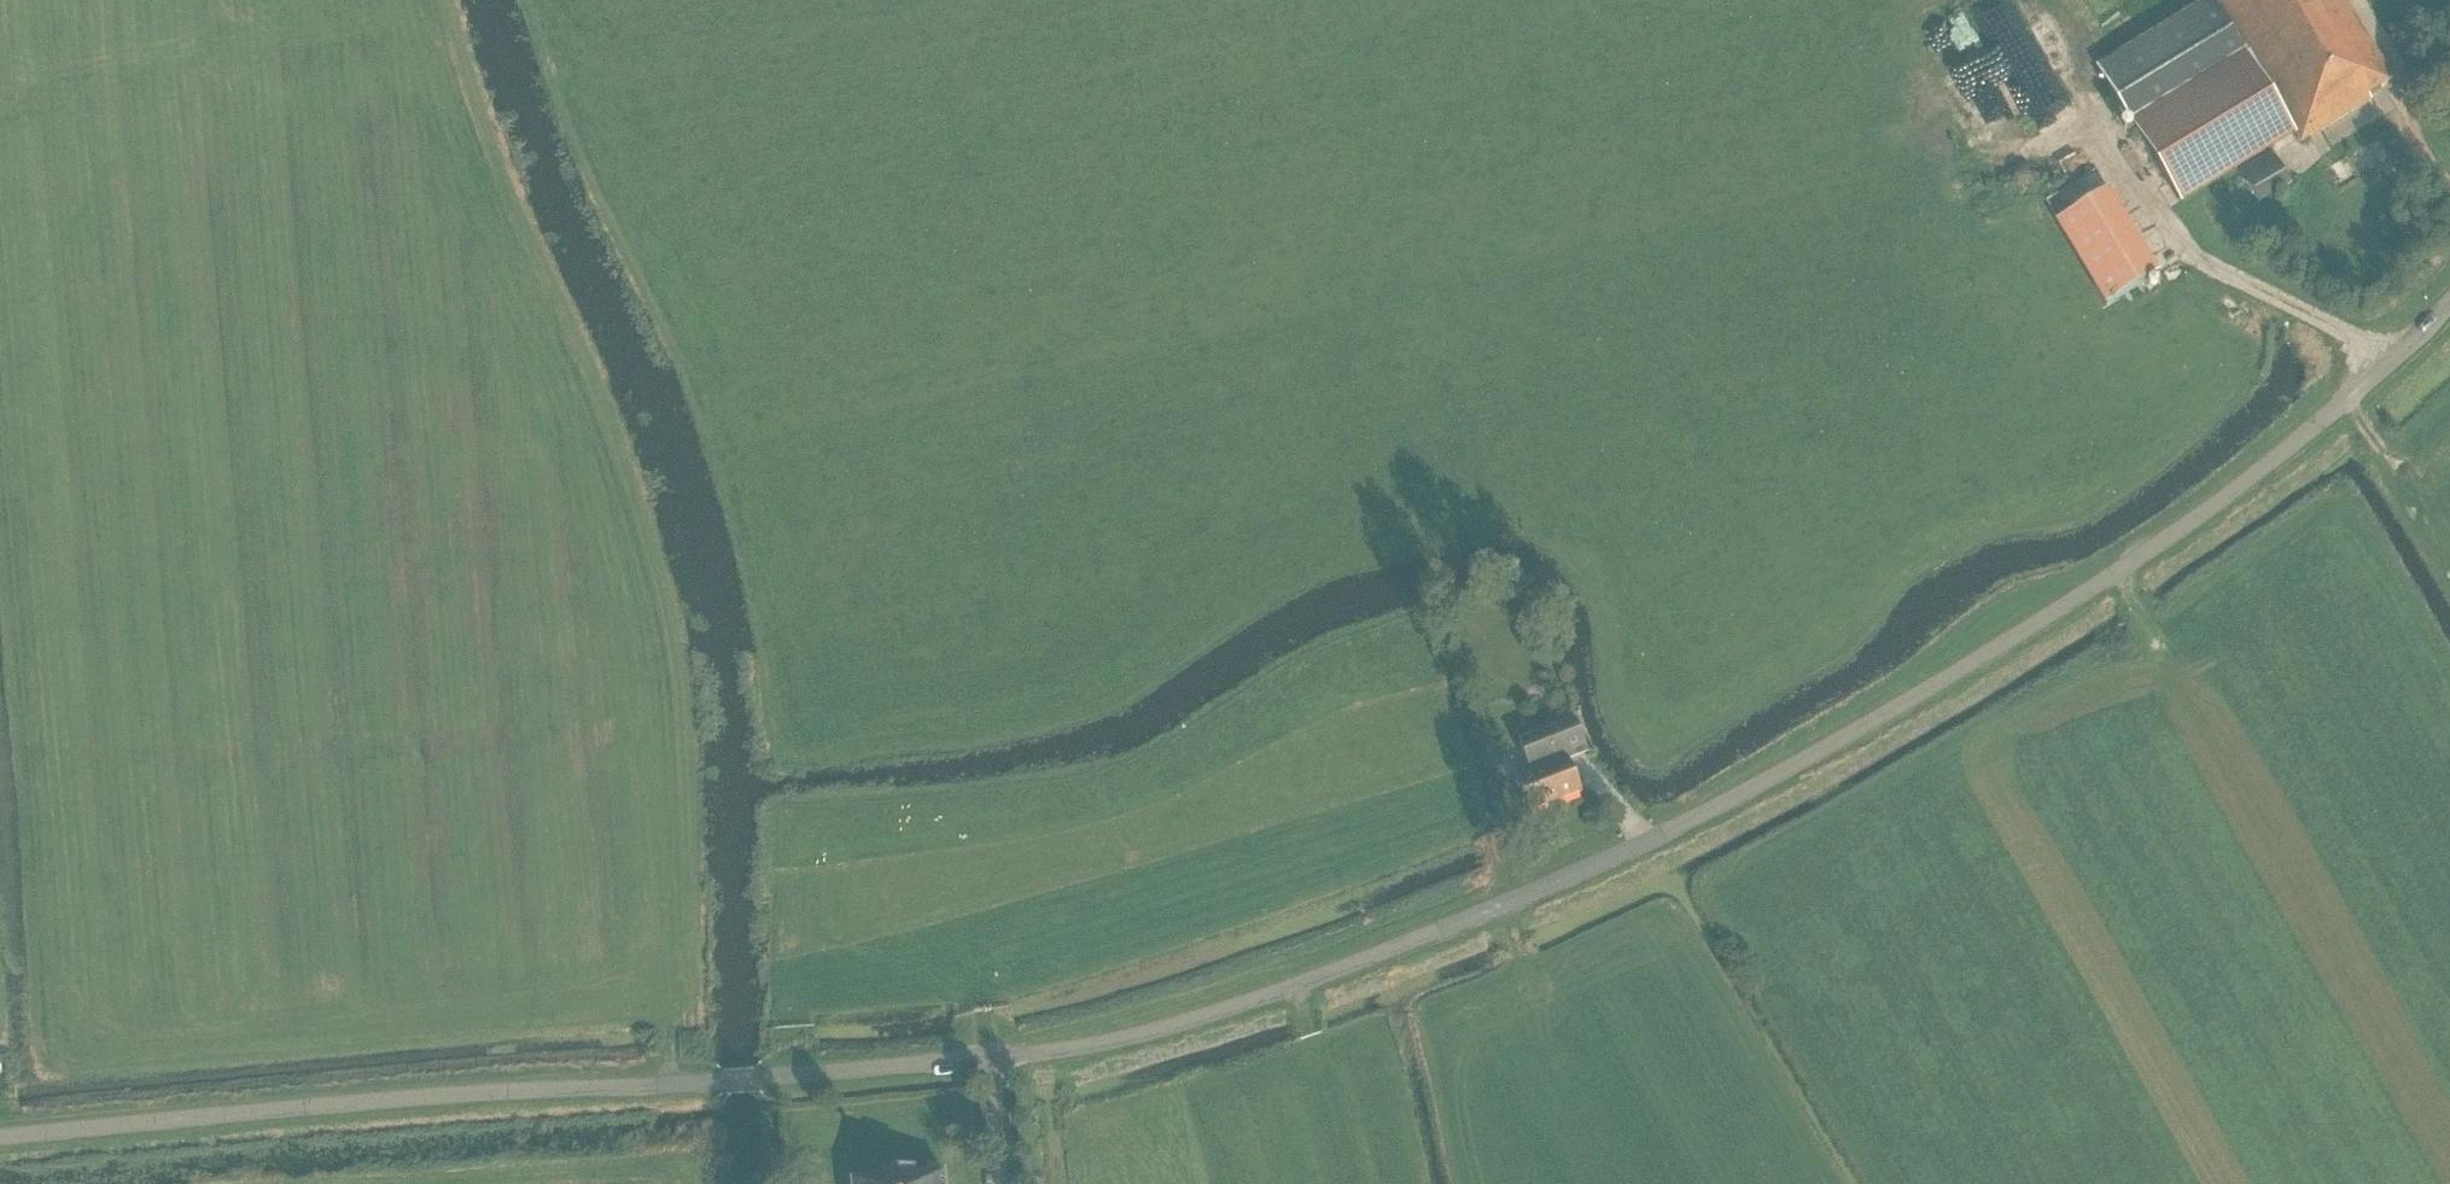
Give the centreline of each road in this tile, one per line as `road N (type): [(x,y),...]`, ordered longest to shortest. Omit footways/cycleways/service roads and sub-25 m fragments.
road 1 (unclassified): [(0,1138),(997,1057),(1122,1041),(1296,985),(1580,875),(1807,759),(2200,516),(2349,398),(2449,301)]

